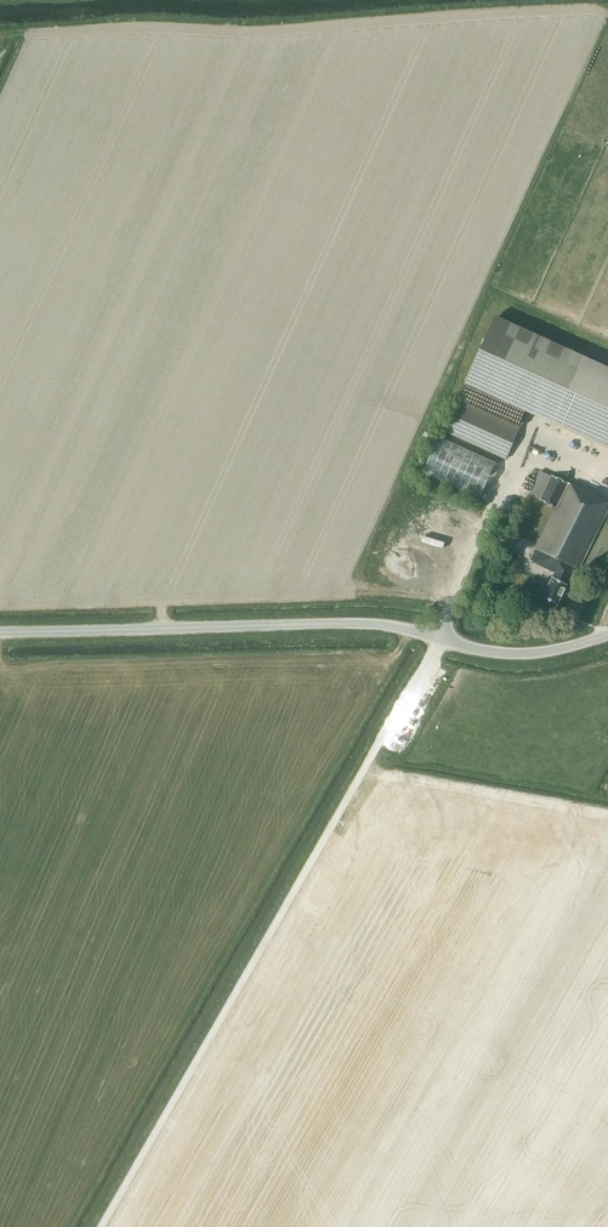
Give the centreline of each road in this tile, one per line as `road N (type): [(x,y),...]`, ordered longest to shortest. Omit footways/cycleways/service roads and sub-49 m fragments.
road 1 (track): [(99,1226),(443,636)]
road 2 (unclassified): [(607,635),(534,654),(493,652),(389,625),(0,633)]

